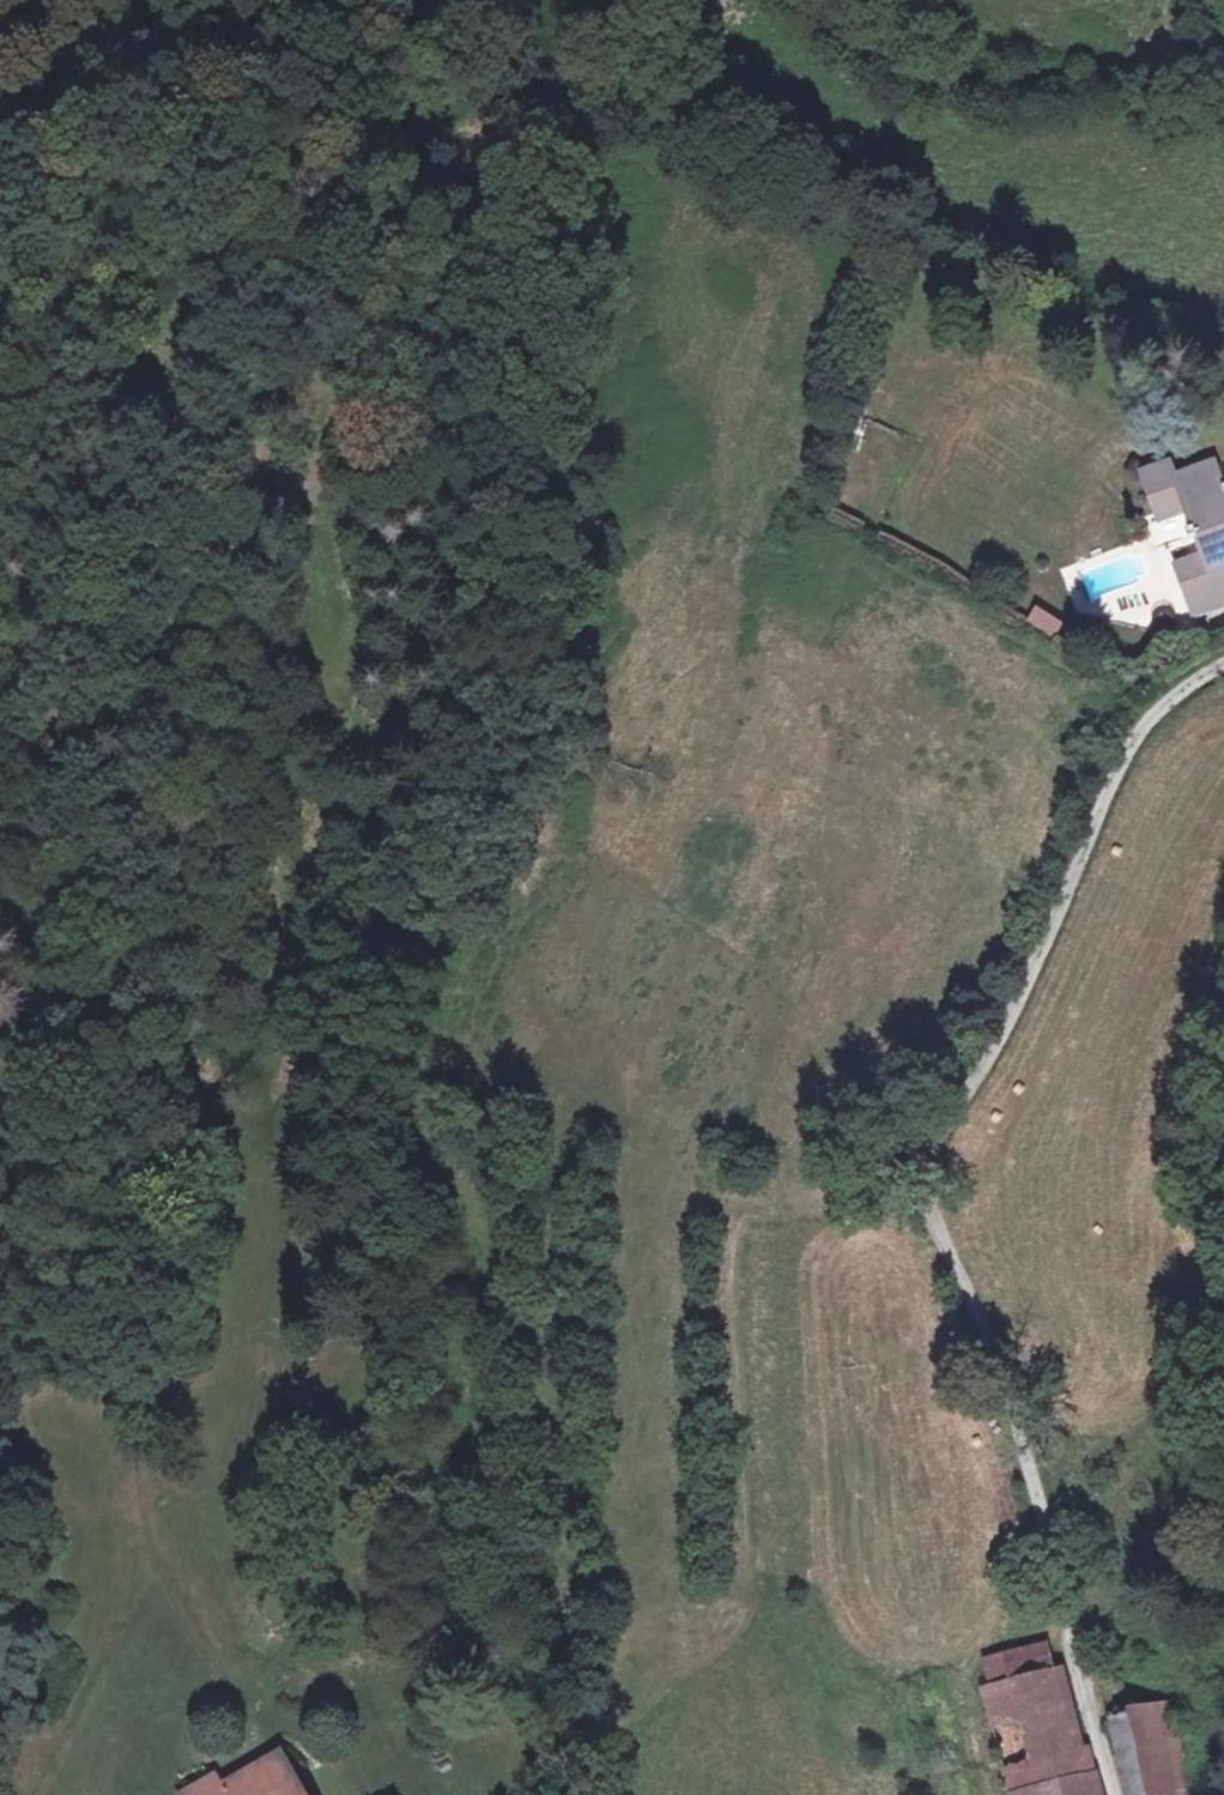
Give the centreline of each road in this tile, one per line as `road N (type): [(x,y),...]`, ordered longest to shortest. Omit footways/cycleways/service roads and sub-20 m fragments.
road 1 (residential): [(1121,1794),(982,1294),(932,1218),(936,1155),(1003,1035),(1138,734),(1178,695),(1223,667)]

